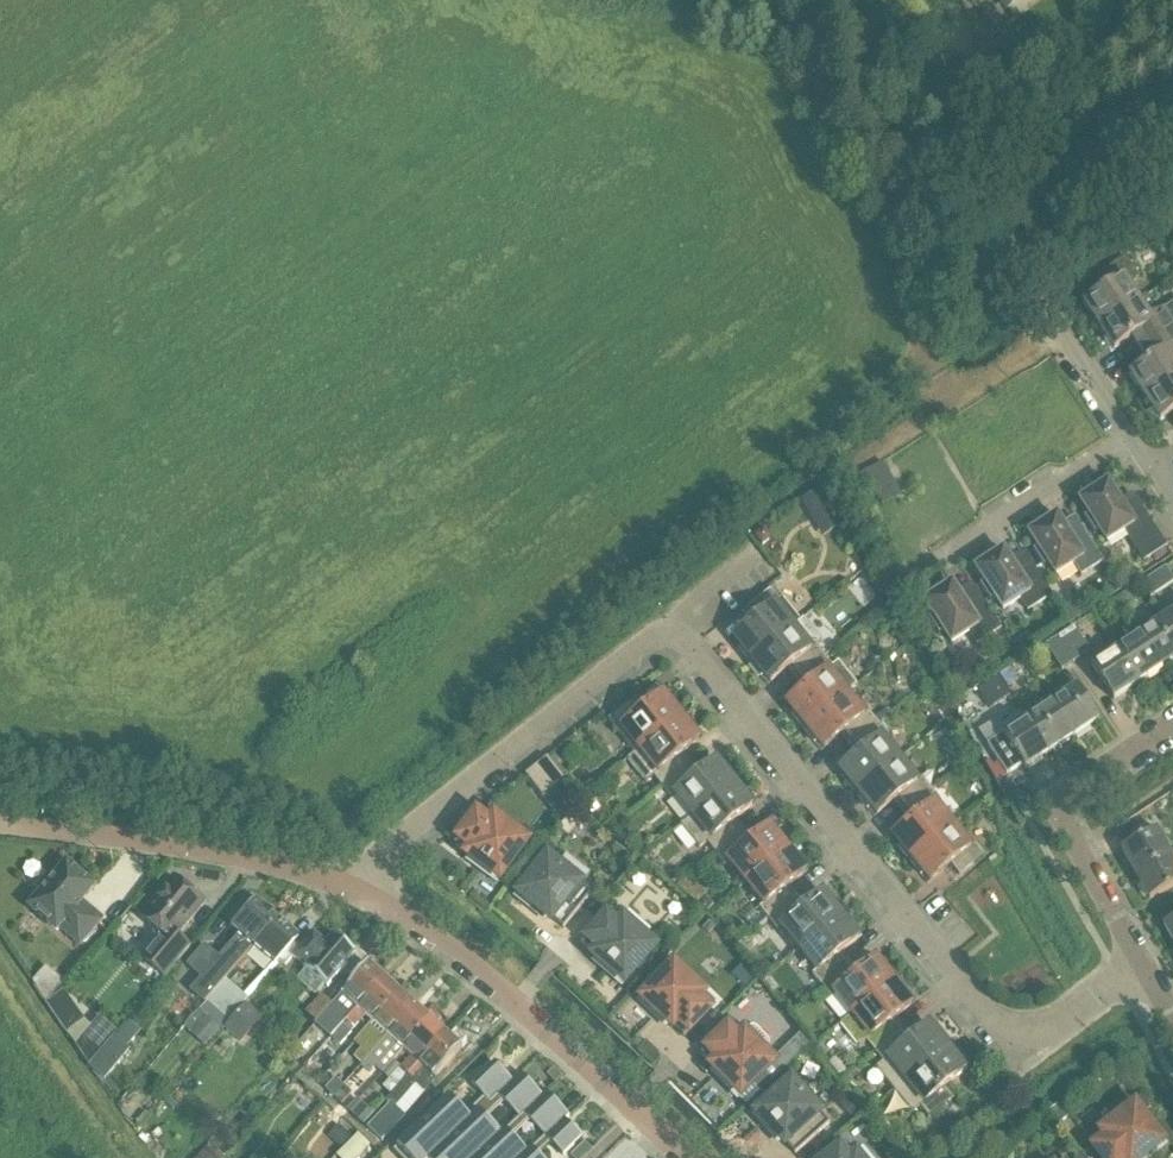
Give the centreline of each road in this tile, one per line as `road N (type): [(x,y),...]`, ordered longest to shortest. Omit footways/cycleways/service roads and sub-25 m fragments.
road 1 (residential): [(1140,963),(1043,1032),(1014,1035),(989,1022),(669,628),(344,888)]
road 2 (unclassified): [(678,1157),(468,960),(344,888)]
road 3 (unclassified): [(344,888),(242,854),(0,826)]
road 4 (residential): [(1140,963),(1052,805),(1172,725)]
road 5 (residential): [(1152,466),(1044,297)]

